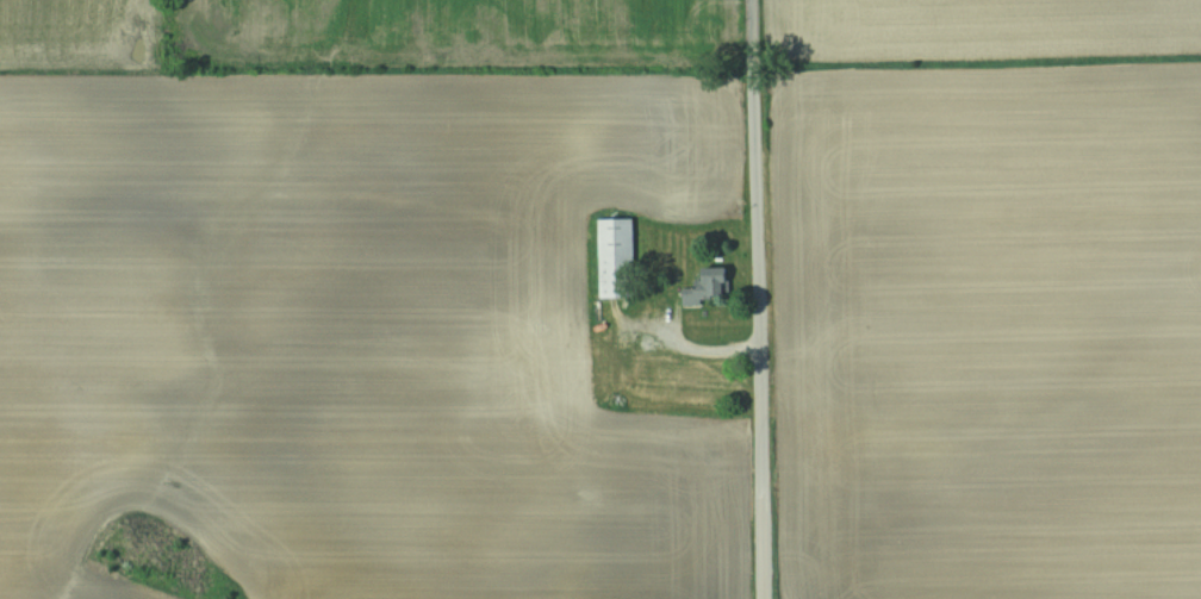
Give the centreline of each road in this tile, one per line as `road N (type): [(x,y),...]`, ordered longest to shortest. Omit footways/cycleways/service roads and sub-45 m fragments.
road 1 (residential): [(763,598),(754,31)]

